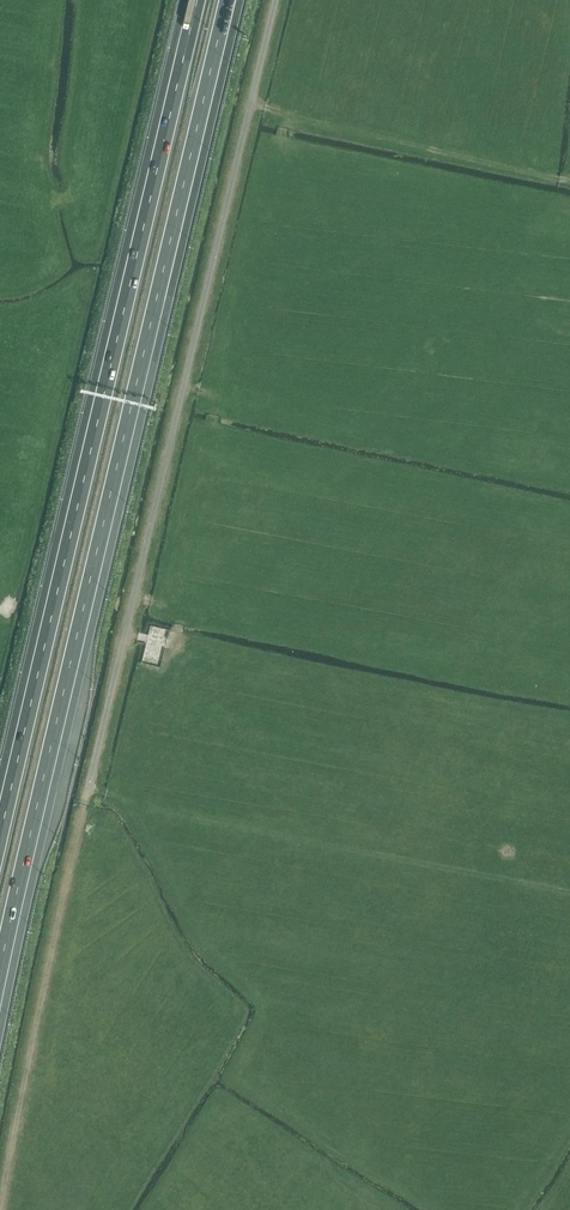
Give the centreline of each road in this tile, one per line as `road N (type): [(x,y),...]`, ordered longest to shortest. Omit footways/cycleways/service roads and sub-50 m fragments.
road 1 (motorway): [(0,996),(232,0)]
road 2 (motorway): [(189,0),(0,814)]
road 3 (track): [(0,1209),(88,796)]

